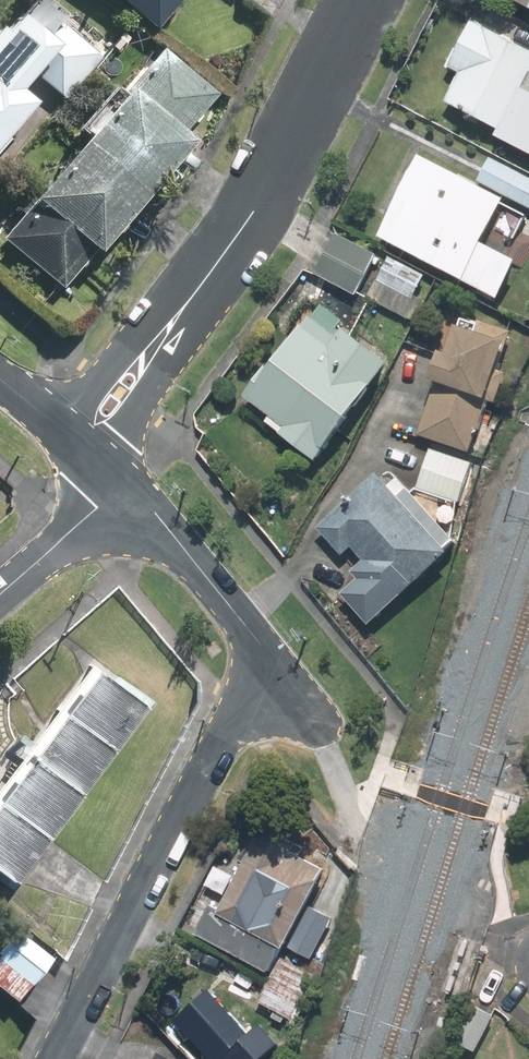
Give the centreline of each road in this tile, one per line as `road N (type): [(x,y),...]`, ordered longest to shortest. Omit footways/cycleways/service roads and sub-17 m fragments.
road 1 (residential): [(368,0),(255,212),(149,358),(103,462)]
road 2 (residential): [(57,1058),(271,658)]
road 3 (residential): [(271,658),(154,512),(103,462)]
road 4 (residential): [(103,462),(98,508),(0,593)]
road 5 (residential): [(103,462),(0,377)]

